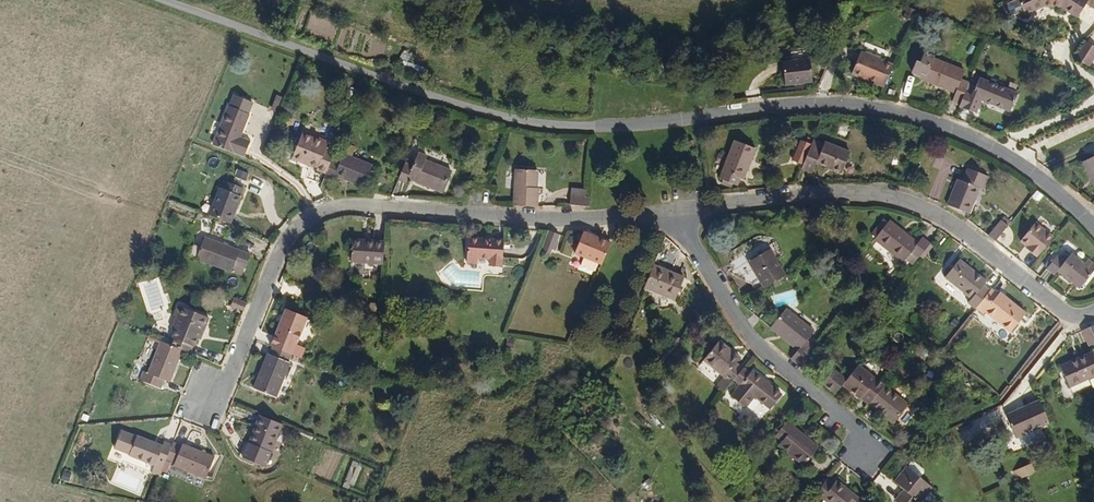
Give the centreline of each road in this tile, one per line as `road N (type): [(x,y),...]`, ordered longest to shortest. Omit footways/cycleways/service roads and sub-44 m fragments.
road 1 (residential): [(1093,229),(1011,157),(888,109),(571,127),(479,114),(151,0)]
road 2 (residential): [(223,389),(283,252),(307,225),(345,209),(687,212)]
road 3 (residential): [(687,212),(858,197),(934,212),(1069,317),(1093,308)]
road 4 (residential): [(887,446),(742,321),(702,257),(687,212)]
road 5 (track): [(1069,317),(995,403),(887,446)]

